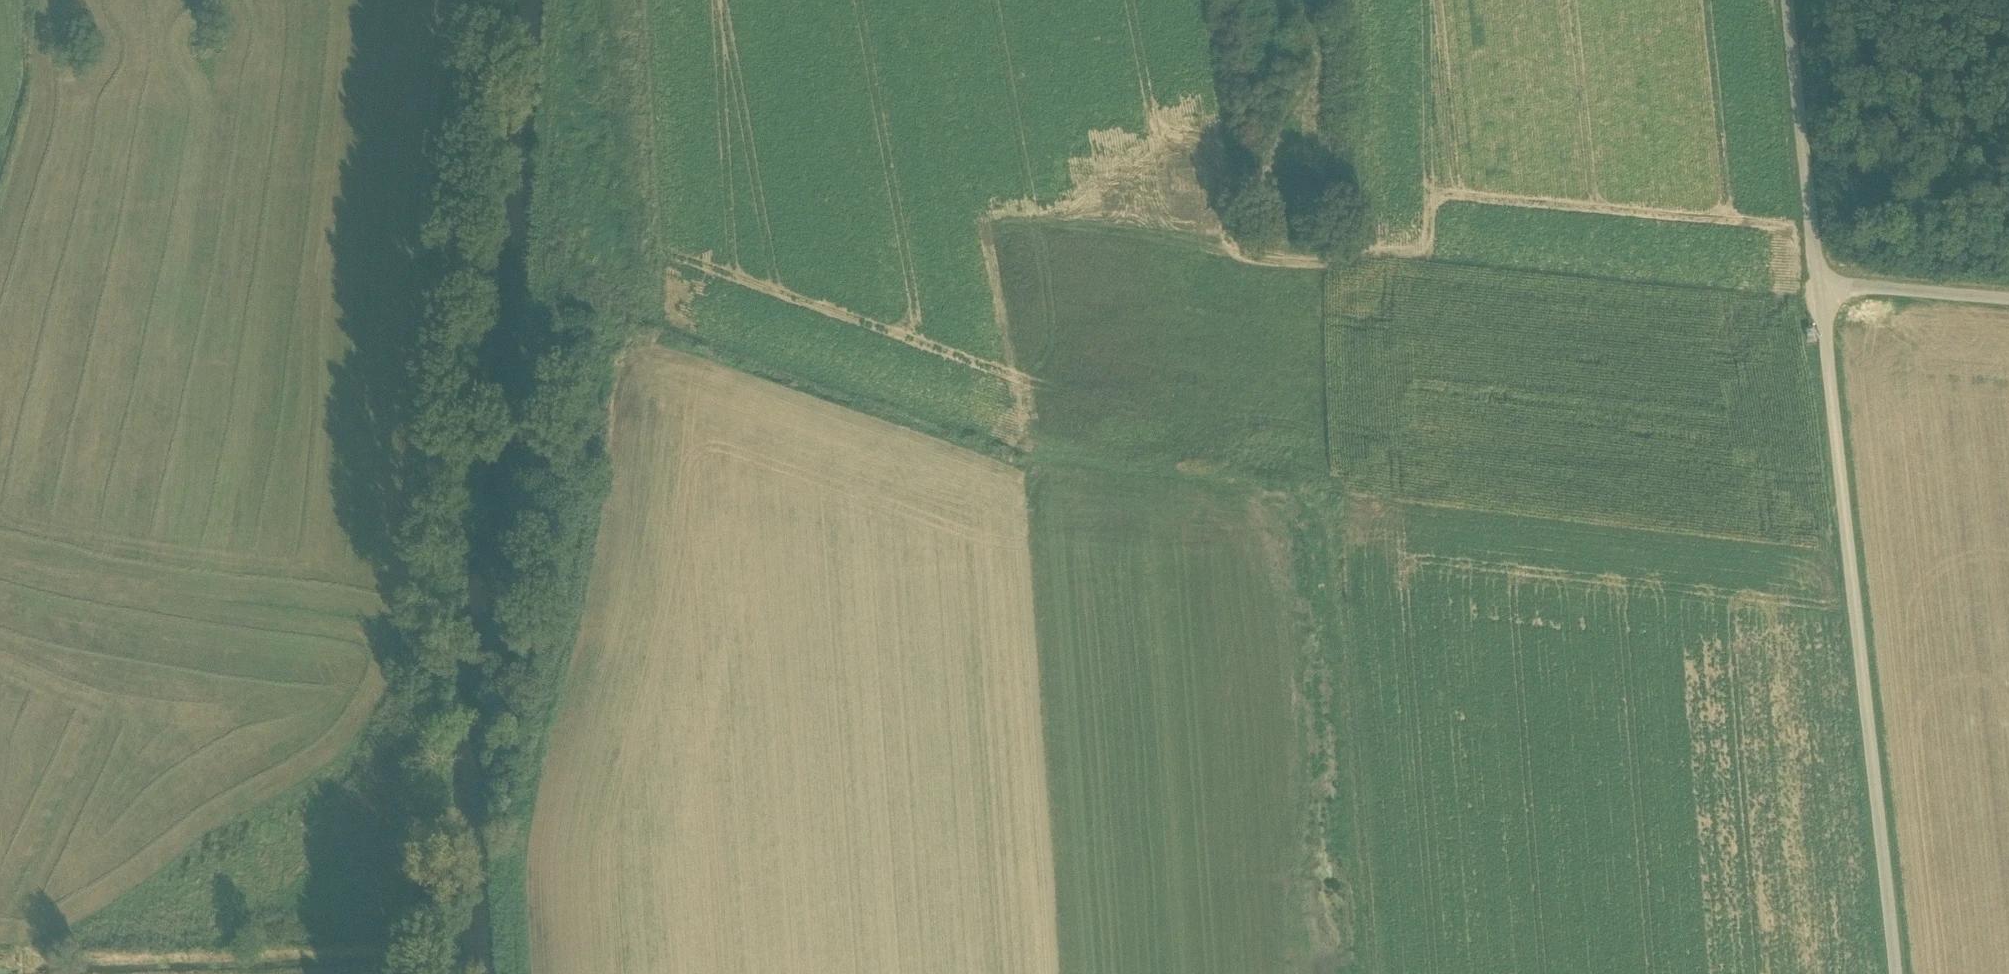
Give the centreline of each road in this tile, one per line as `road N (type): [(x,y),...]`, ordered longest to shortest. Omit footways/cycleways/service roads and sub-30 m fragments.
road 1 (unclassified): [(1817,284),(1894,973)]
road 2 (unclassified): [(1787,0),(1817,284)]
road 3 (unclassified): [(1817,284),(2008,300)]

